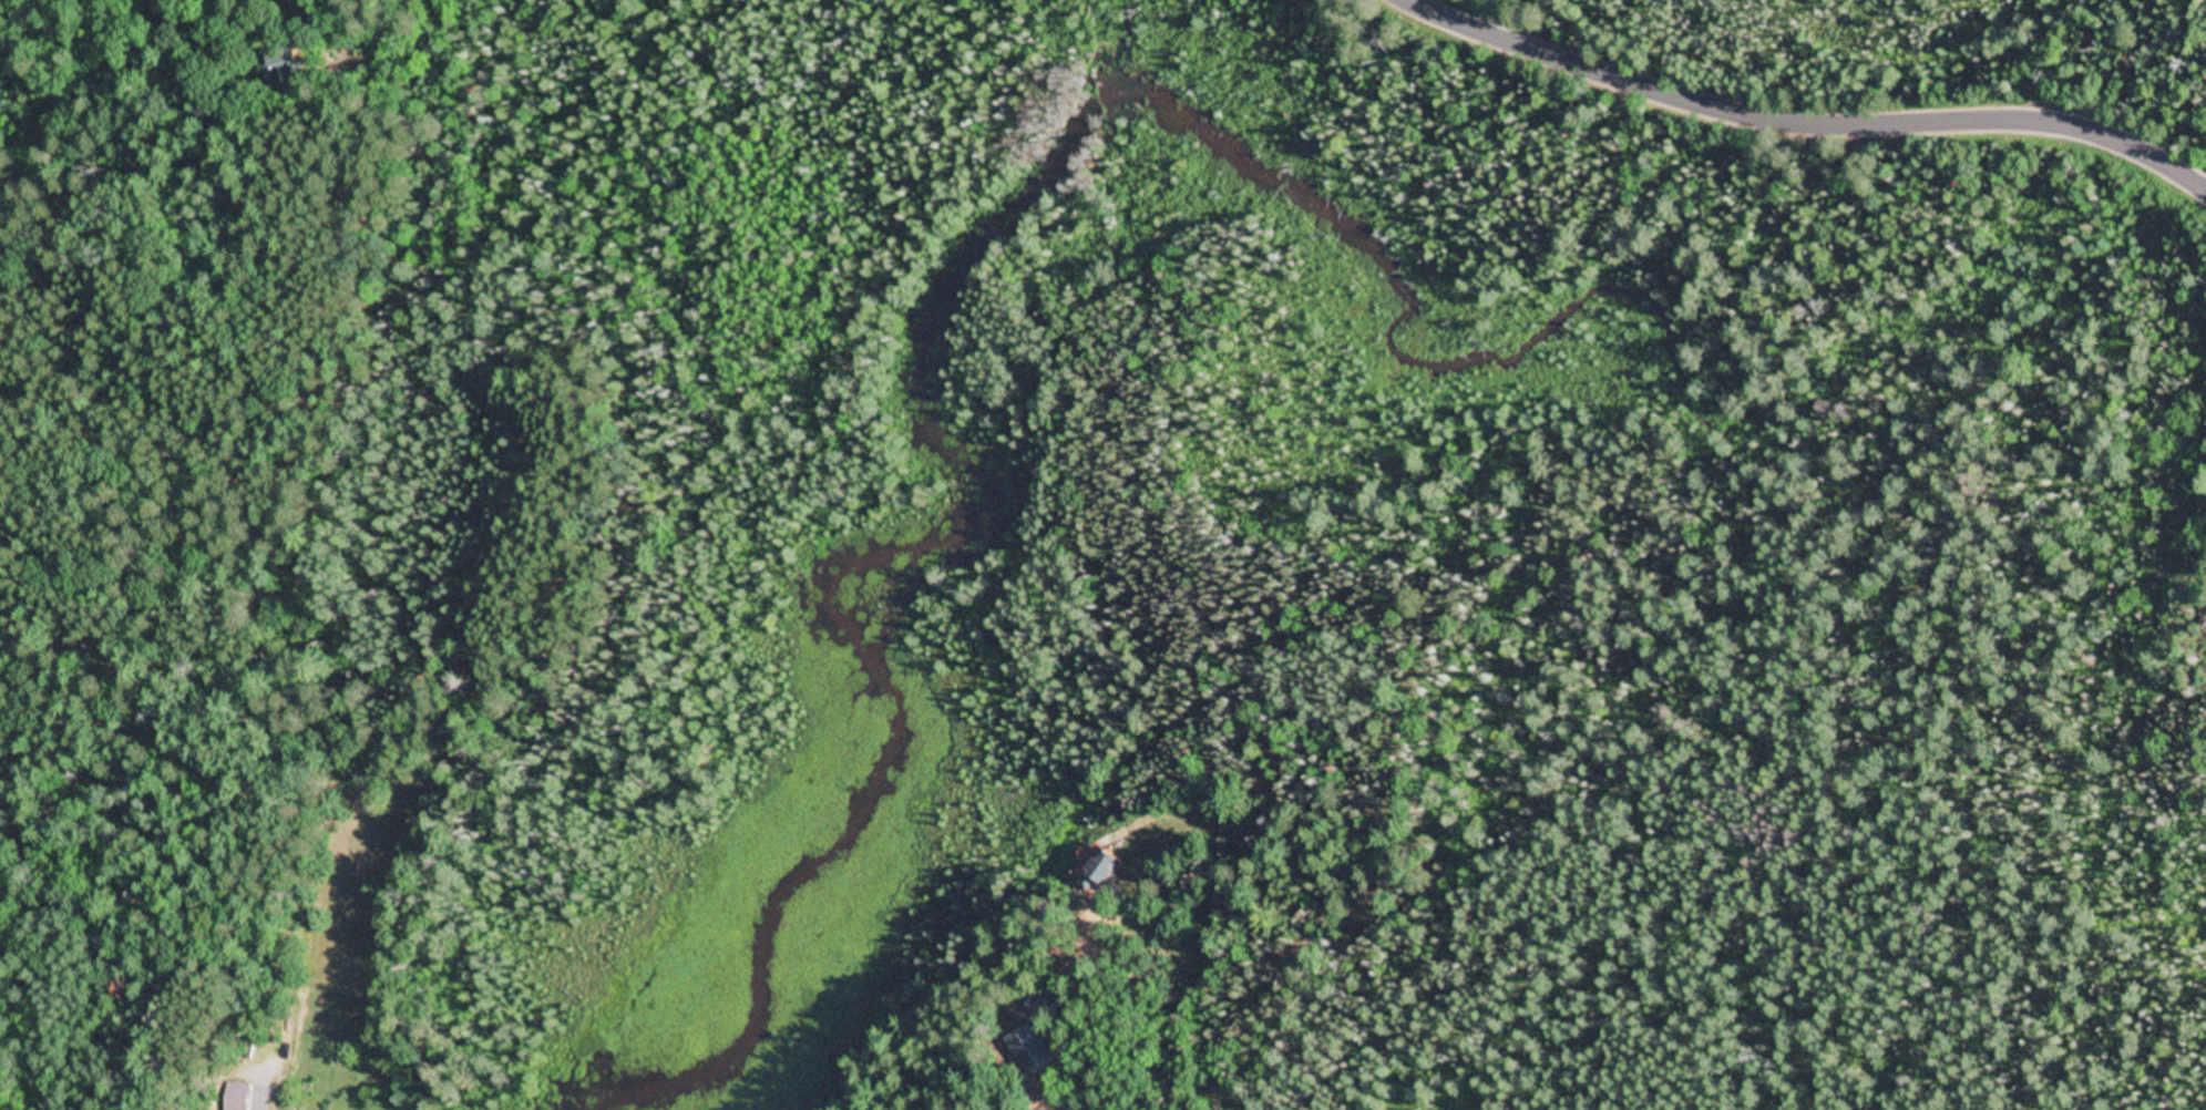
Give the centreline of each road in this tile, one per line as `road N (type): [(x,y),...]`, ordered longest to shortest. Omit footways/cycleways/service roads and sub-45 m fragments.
road 1 (residential): [(2205,182),(2140,138),(2086,121),(2025,111),(1782,115),(1707,100),(1428,0)]

